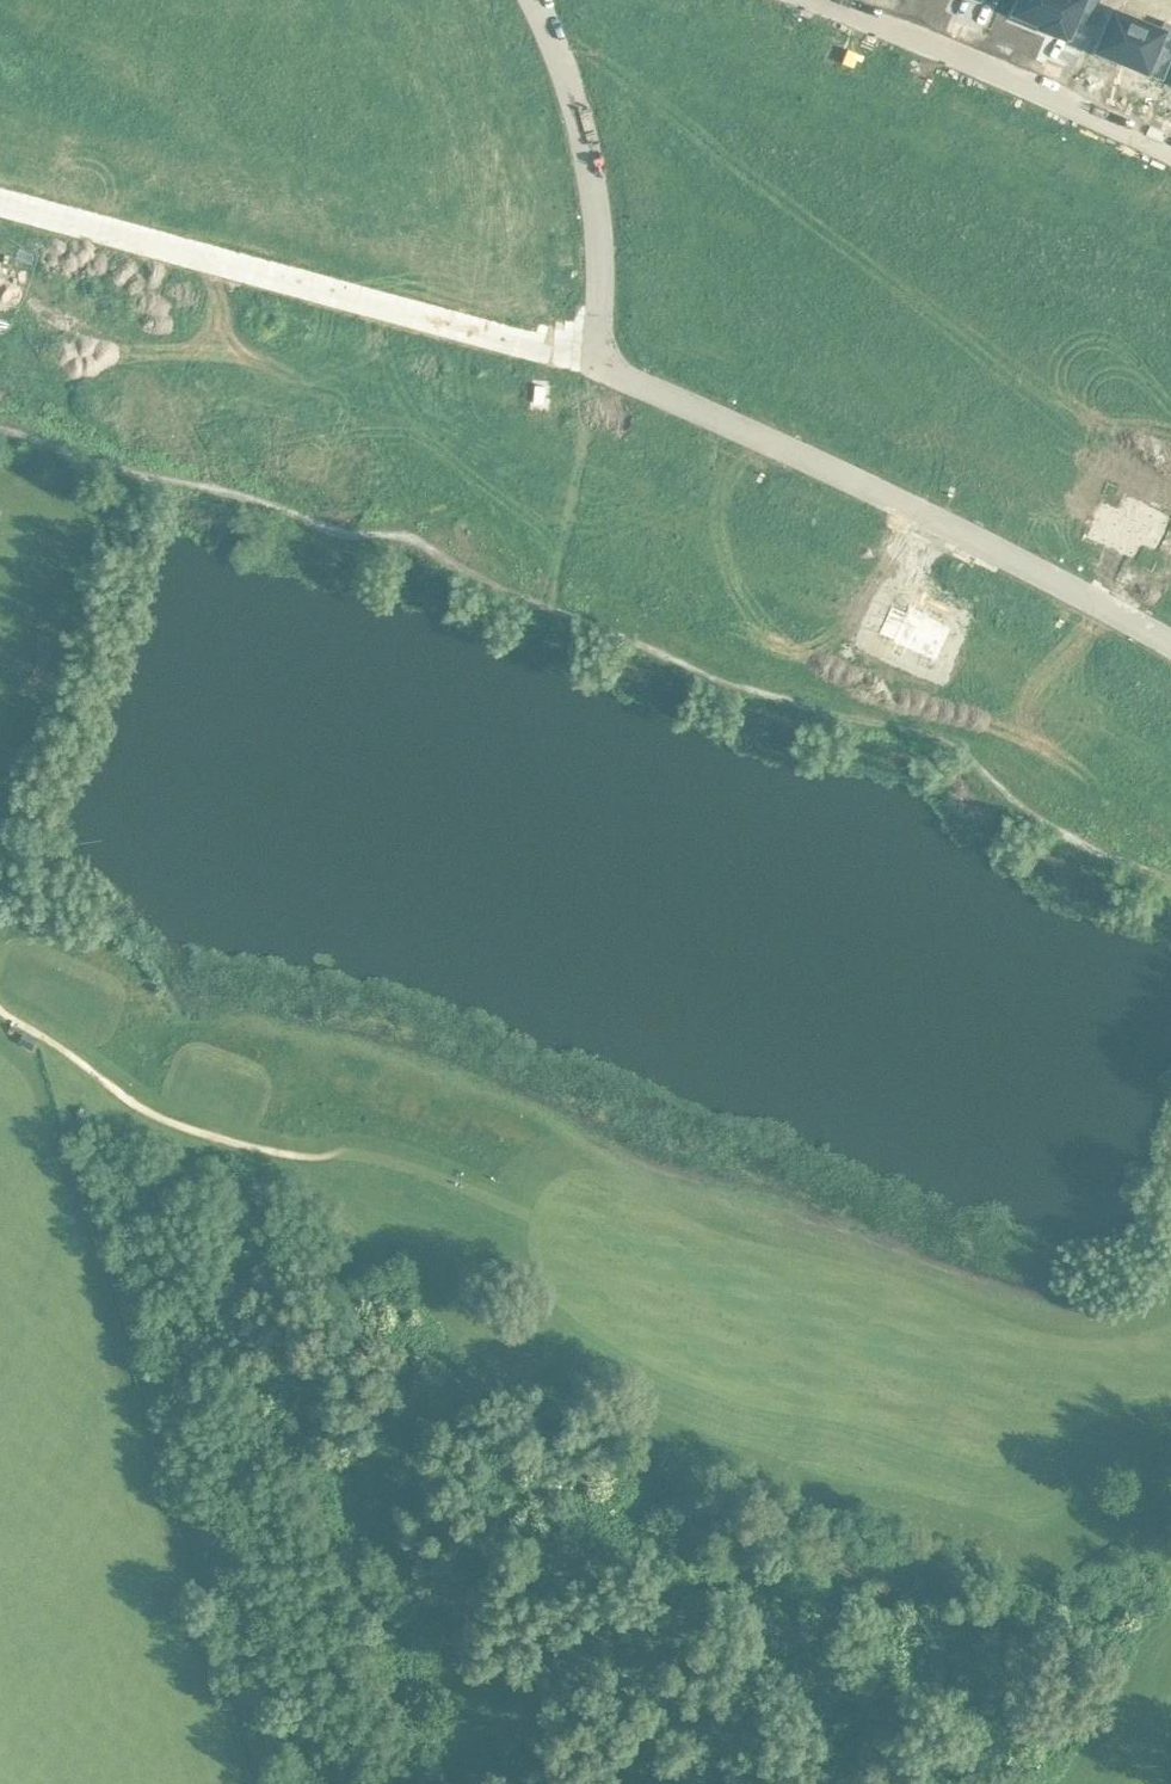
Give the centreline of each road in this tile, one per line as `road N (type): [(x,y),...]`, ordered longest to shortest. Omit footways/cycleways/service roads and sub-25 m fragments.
road 1 (residential): [(1170,643),(1018,557),(592,362)]
road 2 (residential): [(0,212),(592,362)]
road 3 (residential): [(540,0),(569,67),(603,240),(592,362)]
road 4 (residential): [(835,0),(1170,146)]

